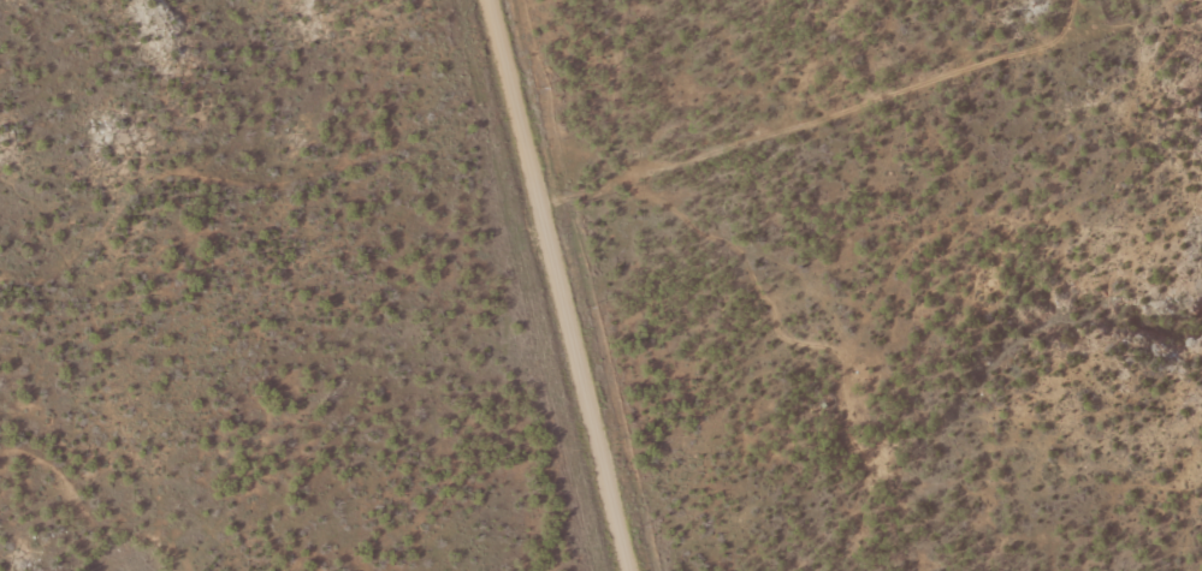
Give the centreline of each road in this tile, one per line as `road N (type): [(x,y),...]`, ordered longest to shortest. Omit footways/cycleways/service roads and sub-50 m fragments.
road 1 (residential): [(601,570),(544,335),(537,207),(598,159),(604,24),(613,0)]
road 2 (residential): [(537,207),(519,195),(474,0)]

